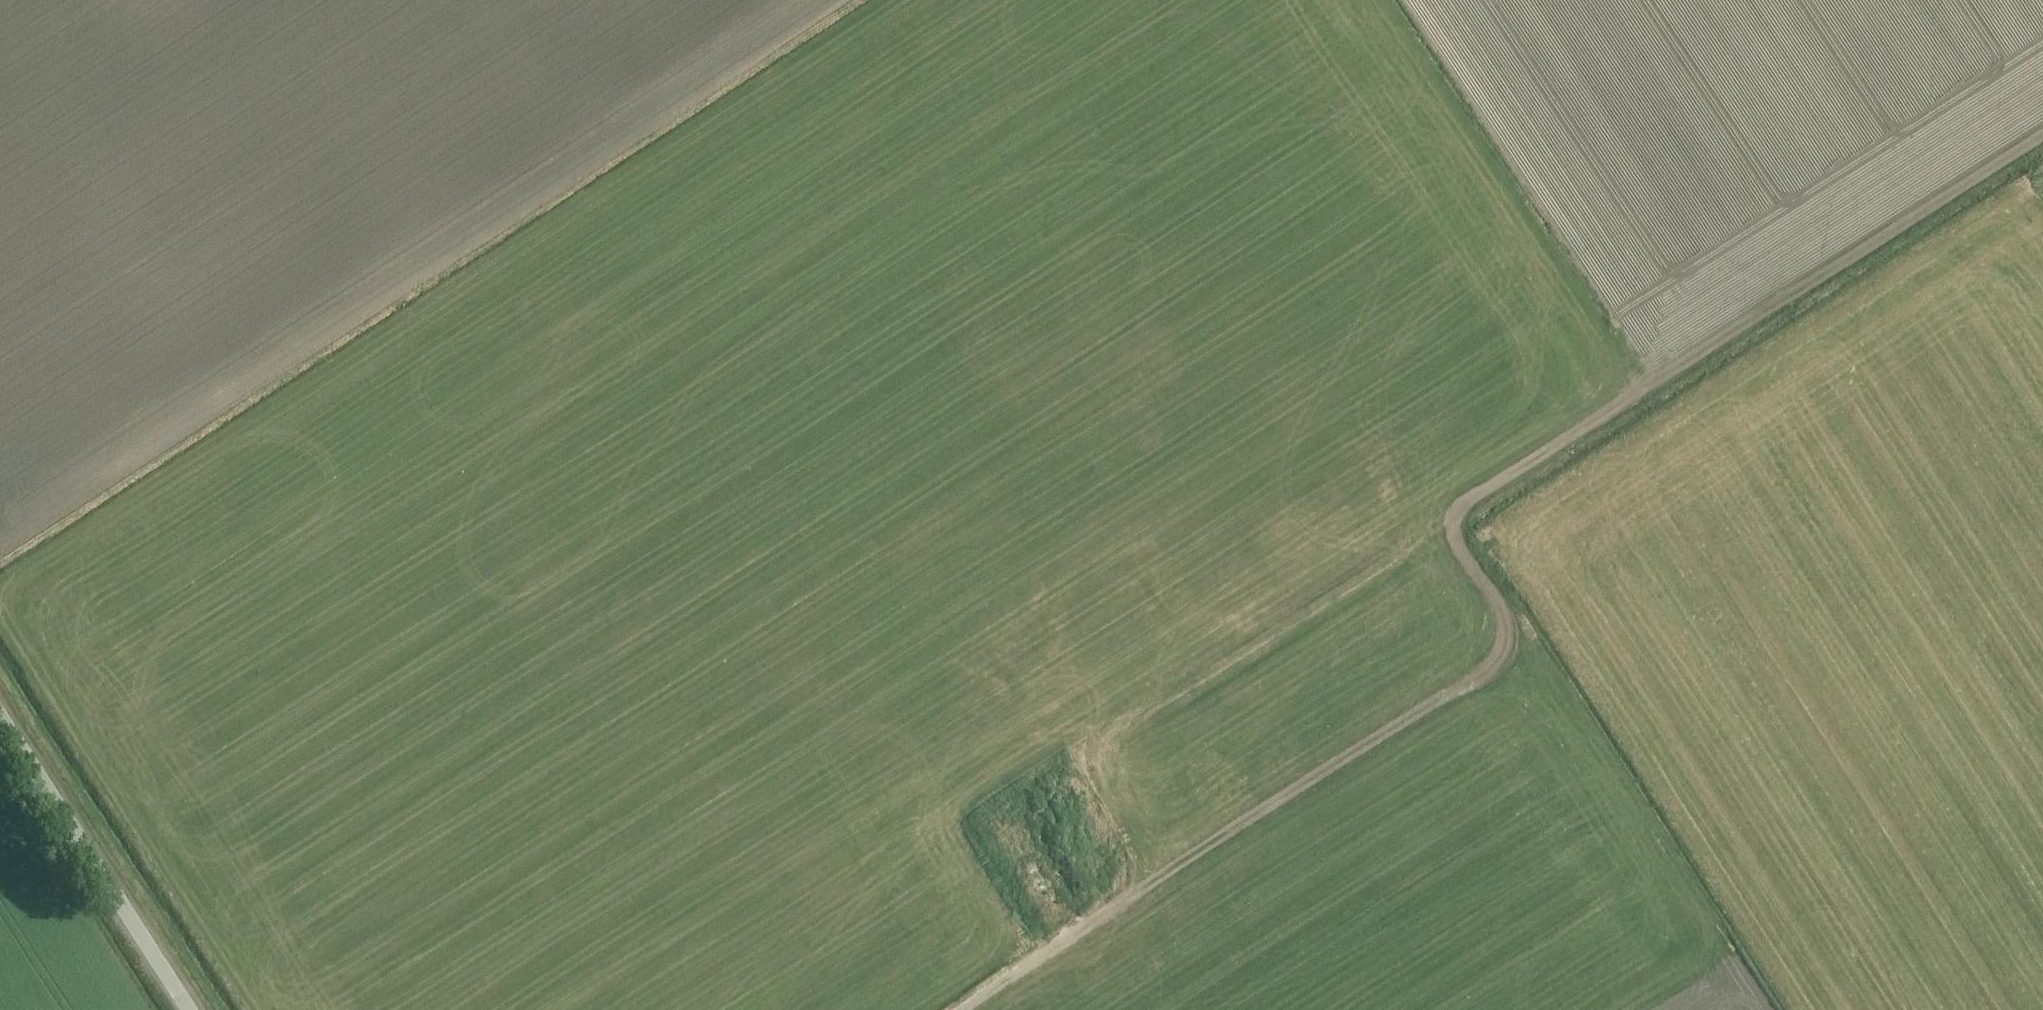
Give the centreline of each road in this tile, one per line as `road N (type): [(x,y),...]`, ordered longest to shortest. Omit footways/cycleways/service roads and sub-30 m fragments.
road 1 (track): [(957,1009),(1117,911),(1131,876),(1134,743),(1157,707),(2042,138)]
road 2 (tertiary): [(190,1009),(0,714)]

